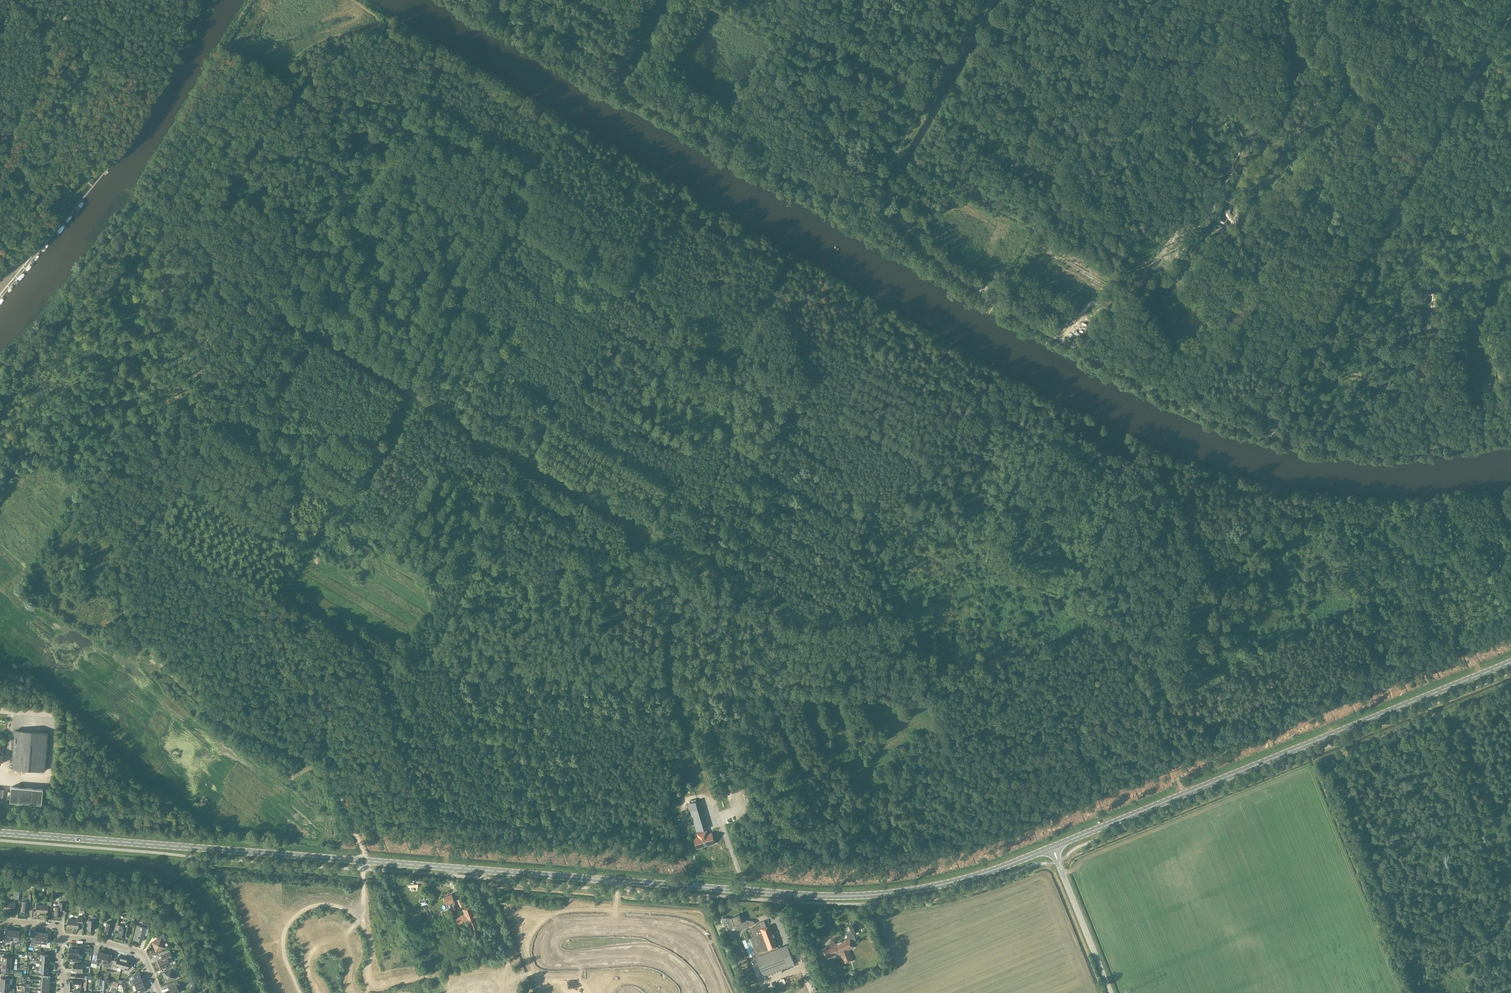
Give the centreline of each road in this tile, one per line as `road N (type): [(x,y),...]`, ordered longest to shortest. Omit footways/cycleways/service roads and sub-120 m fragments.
road 1 (secondary): [(1033,855),(940,885),(819,896),(0,833)]
road 2 (track): [(704,569),(808,625),(882,616),(939,585),(977,575),(1097,613),(1121,637),(1180,786)]
road 3 (track): [(159,494),(159,473),(127,428),(122,395),(153,245),(178,179),(209,126),(241,94),(327,39),(379,32)]
road 4 (track): [(1290,511),(983,406),(788,262)]
road 5 (secondary): [(1055,846),(1510,662)]
road 6 (track): [(783,260),(379,32)]
road 7 (track): [(347,814),(318,768),(211,712),(140,641),(116,588),(134,537)]
road 8 (track): [(702,568),(405,390)]
road 9 (track): [(362,651),(393,666),(674,688)]
road 10 (track): [(405,390),(545,159)]
road 11 (unclassified): [(462,0),(608,81),(653,0)]
road 12 (track): [(712,800),(669,661),(677,621),(704,569)]
road 13 (track): [(301,992),(286,962),(287,929),(314,907),(337,906),(363,921),(363,869)]
road 14 (track): [(274,312),(405,390)]
road 15 (track): [(363,921),(370,955),(364,984),(372,991),(438,971)]
road 16 (unclassified): [(1111,992),(1057,860)]
road 17 (track): [(157,232),(274,312)]
road 18 (track): [(1502,908),(1498,932),(1458,974),(1465,980),(1510,969)]
road 19 (track): [(1480,675),(1412,558)]
road 20 (track): [(1290,511),(1369,524),(1412,558)]
road 21 (residential): [(160,992),(141,952),(60,936)]

